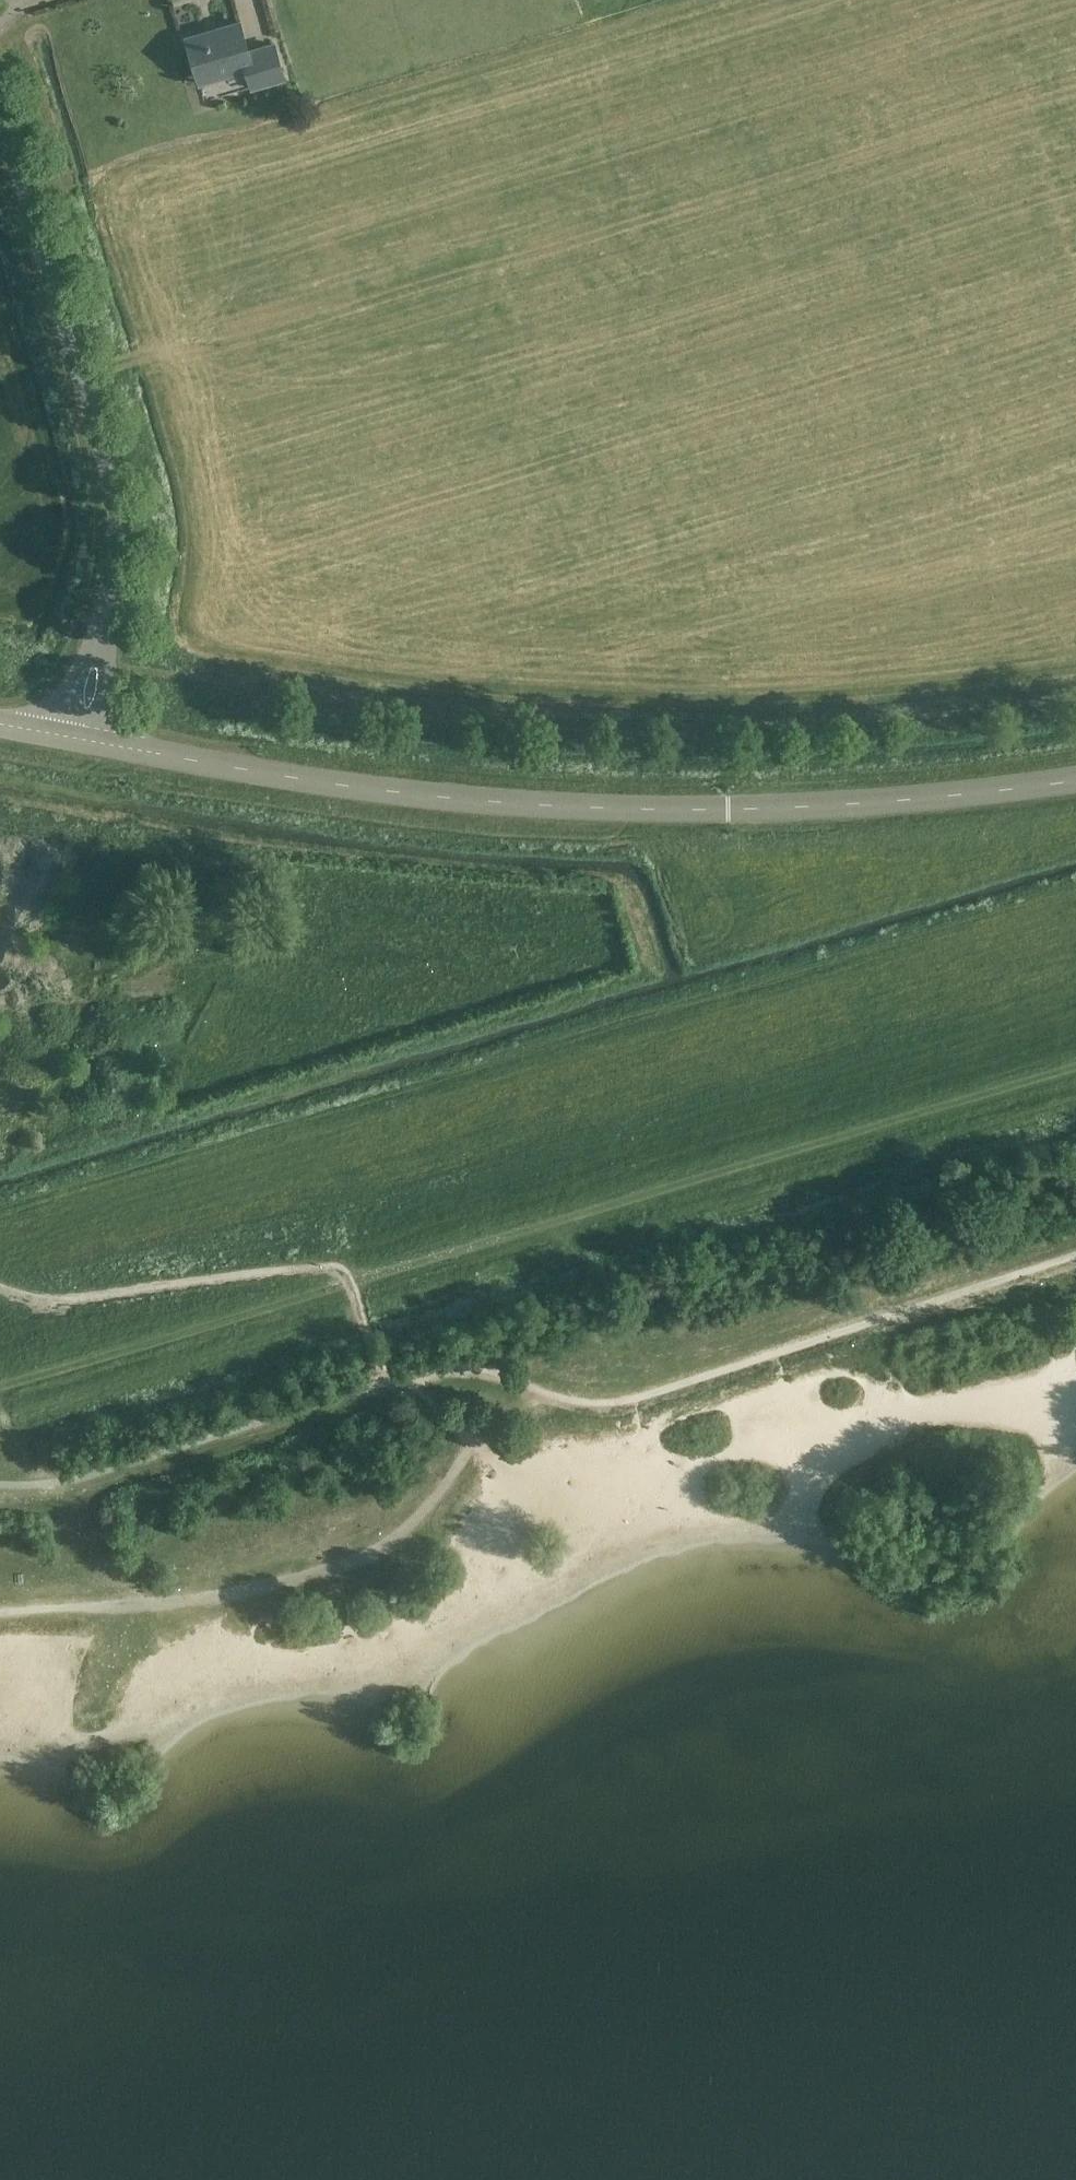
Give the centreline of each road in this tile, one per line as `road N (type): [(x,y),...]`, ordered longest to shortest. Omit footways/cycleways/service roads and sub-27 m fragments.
road 1 (unclassified): [(79,737),(264,774),(510,802),(773,808),(1075,781)]
road 2 (unclassified): [(79,737),(117,533),(113,493),(0,131)]

